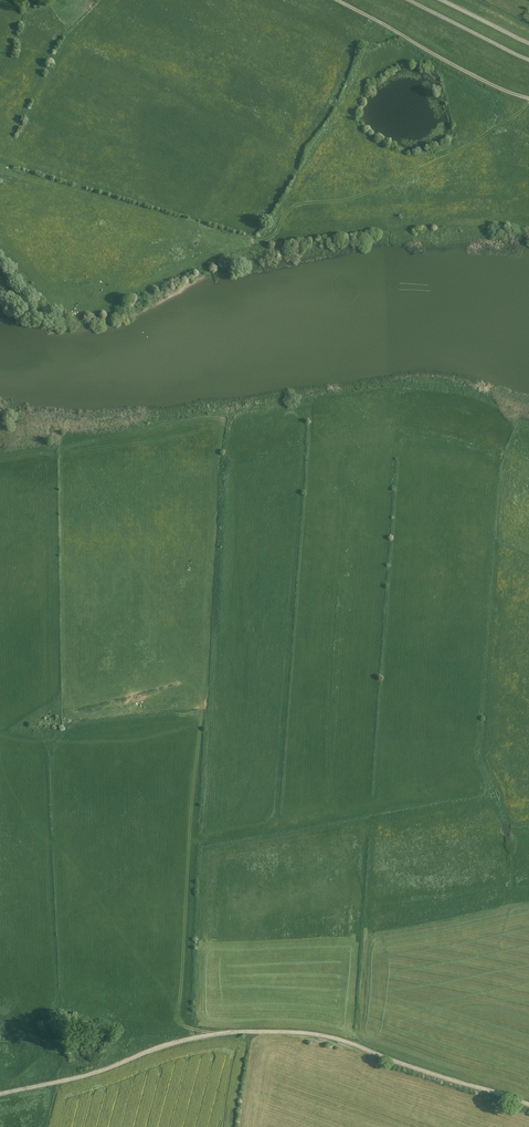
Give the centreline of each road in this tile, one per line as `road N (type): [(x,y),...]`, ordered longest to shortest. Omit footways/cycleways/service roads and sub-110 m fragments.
road 1 (track): [(528,1106),(349,1043),(263,1032),(176,1043),(0,1095)]
road 2 (track): [(336,0),(528,99)]

